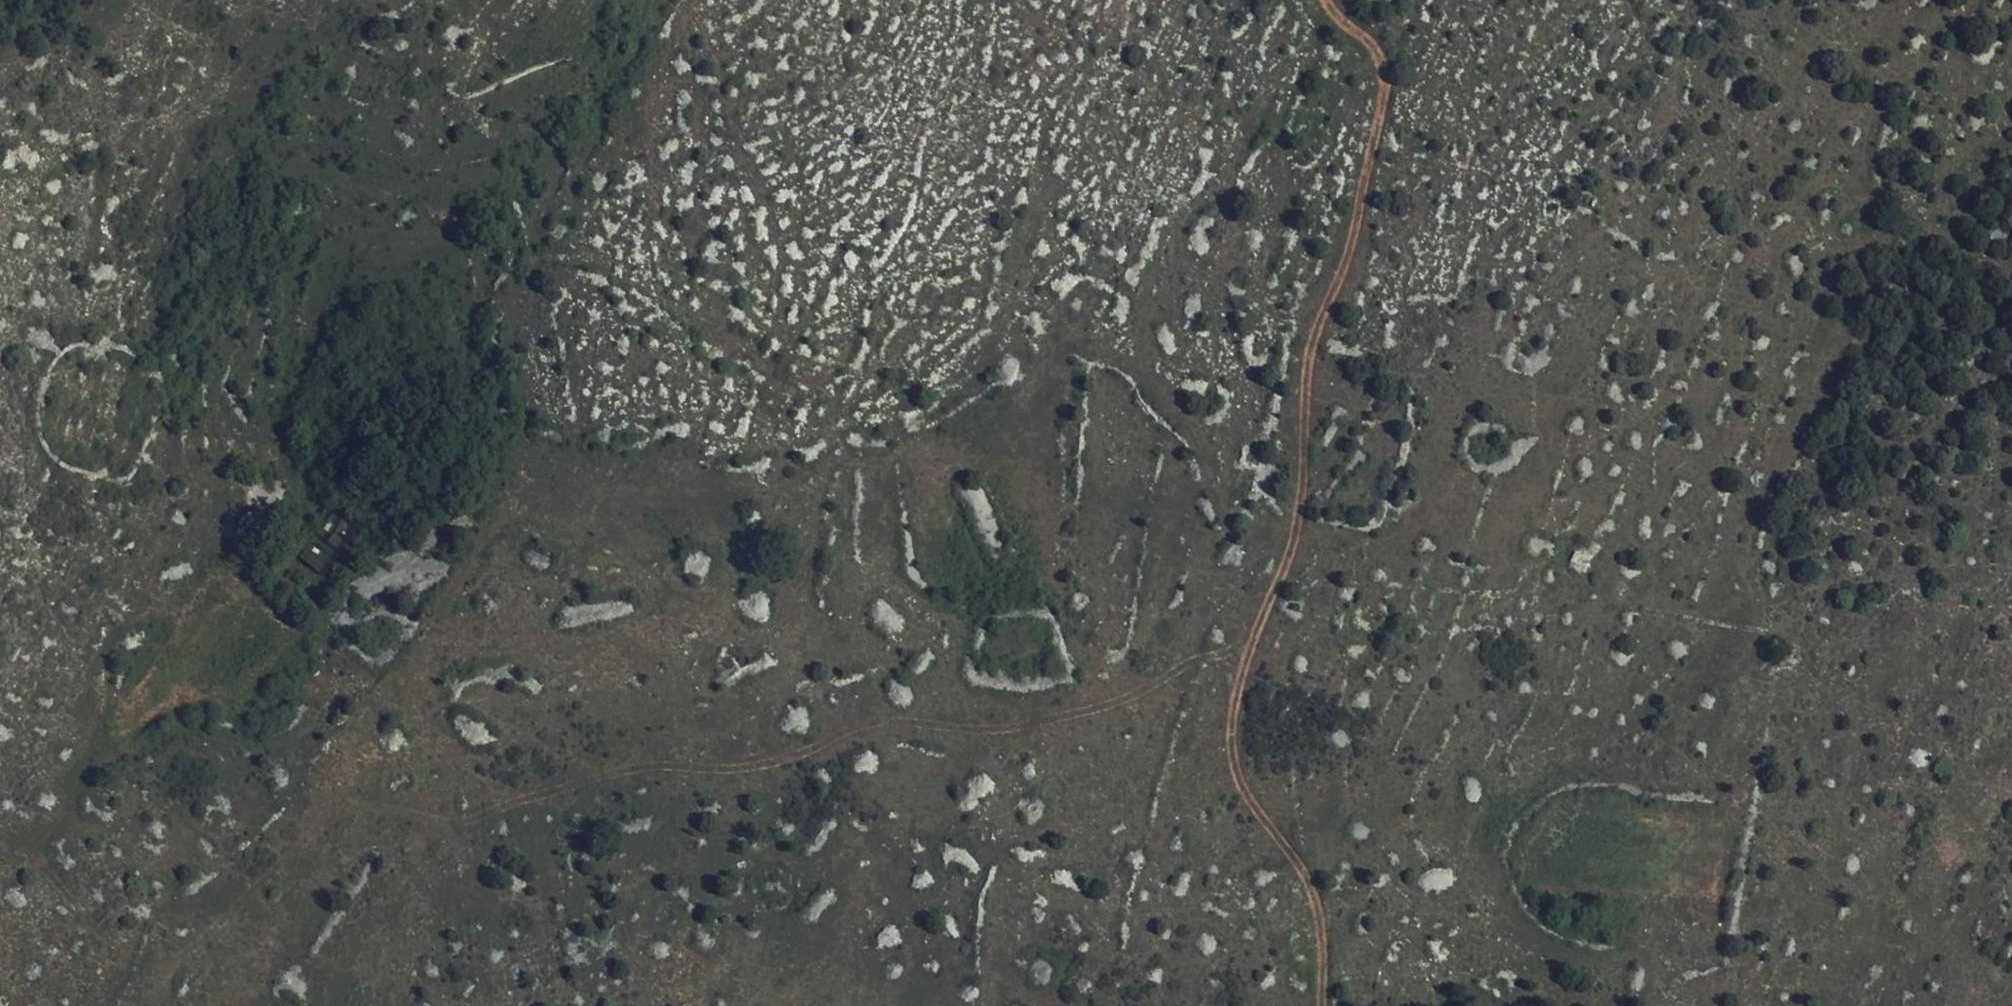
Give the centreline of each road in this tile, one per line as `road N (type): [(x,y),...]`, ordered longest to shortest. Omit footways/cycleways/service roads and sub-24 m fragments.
road 1 (track): [(1252,647),(1204,658),(1061,720),(992,731),(865,724),(805,754),(739,768),(662,768),(463,824),(336,814),(180,958),(131,953),(41,857),(62,805),(120,737)]
road 2 (track): [(1327,0),(1391,68),(1348,274),(1306,369),(1297,513),(1235,699),(1230,747),(1238,790),(1304,876),(1323,942),(1318,1005)]

